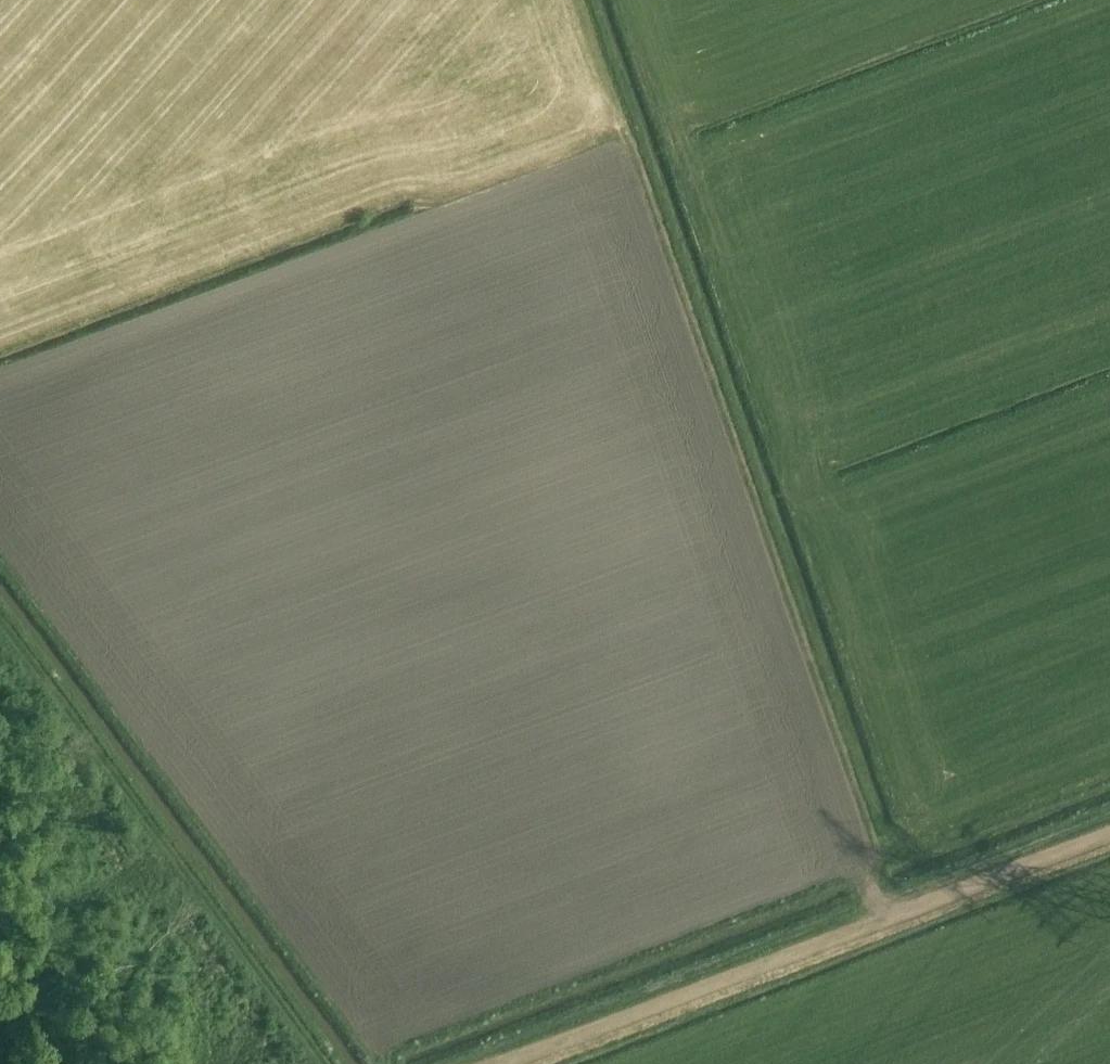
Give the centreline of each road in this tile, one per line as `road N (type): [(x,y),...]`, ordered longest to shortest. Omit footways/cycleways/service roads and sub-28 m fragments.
road 1 (track): [(1109,842),(524,1063)]
road 2 (track): [(0,599),(343,1063)]

